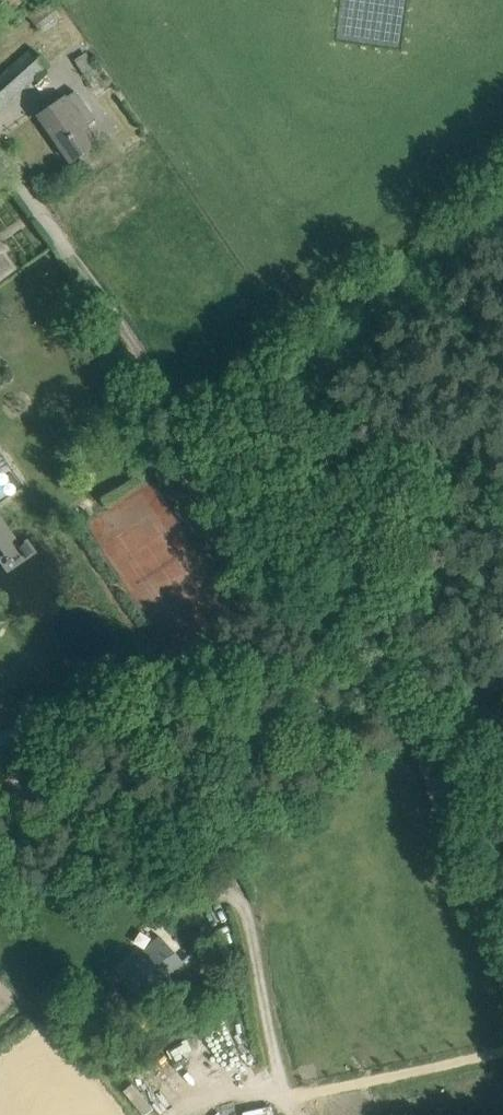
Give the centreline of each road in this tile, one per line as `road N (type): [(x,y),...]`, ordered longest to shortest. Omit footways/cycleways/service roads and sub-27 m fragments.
road 1 (track): [(418,756),(378,668),(214,463)]
road 2 (track): [(214,463),(69,254)]
road 3 (track): [(502,974),(418,756)]

